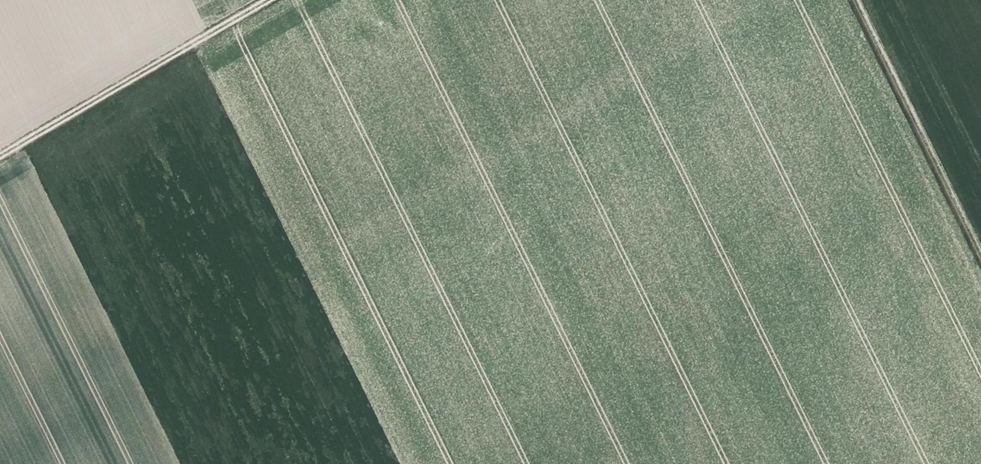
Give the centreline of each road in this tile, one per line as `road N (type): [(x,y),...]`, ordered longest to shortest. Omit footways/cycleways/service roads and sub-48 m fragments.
road 1 (track): [(264,0),(0,152)]
road 2 (track): [(980,269),(849,0)]

